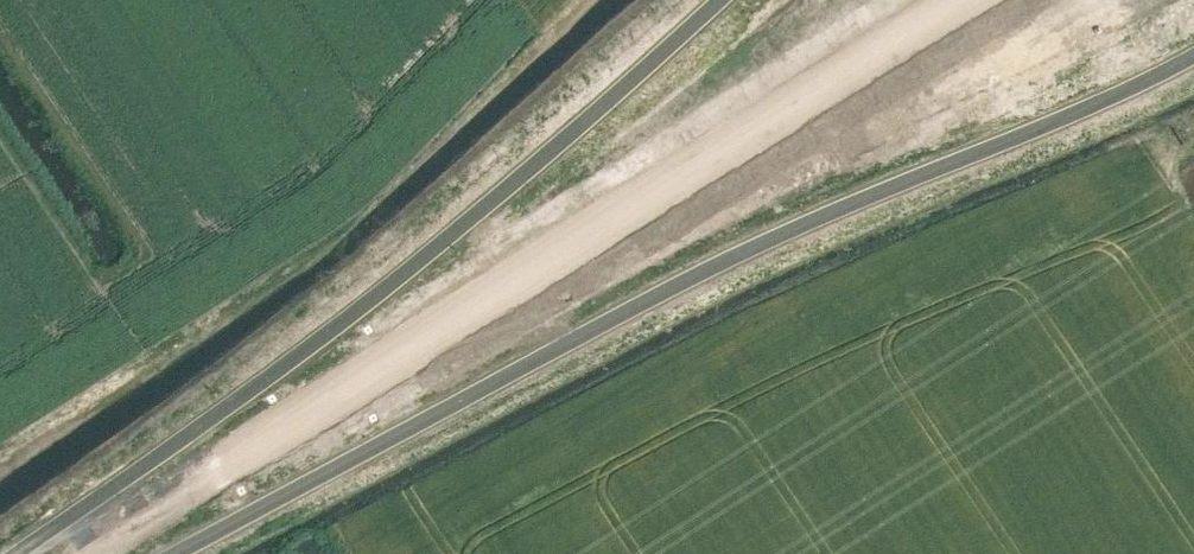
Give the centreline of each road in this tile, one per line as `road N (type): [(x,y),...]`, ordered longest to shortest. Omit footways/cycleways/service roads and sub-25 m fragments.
road 1 (trunk): [(171,553),(765,236),(1065,113),(1193,50)]
road 2 (trunk): [(80,553),(945,0)]
road 3 (trunk): [(714,0),(302,347),(11,553)]

